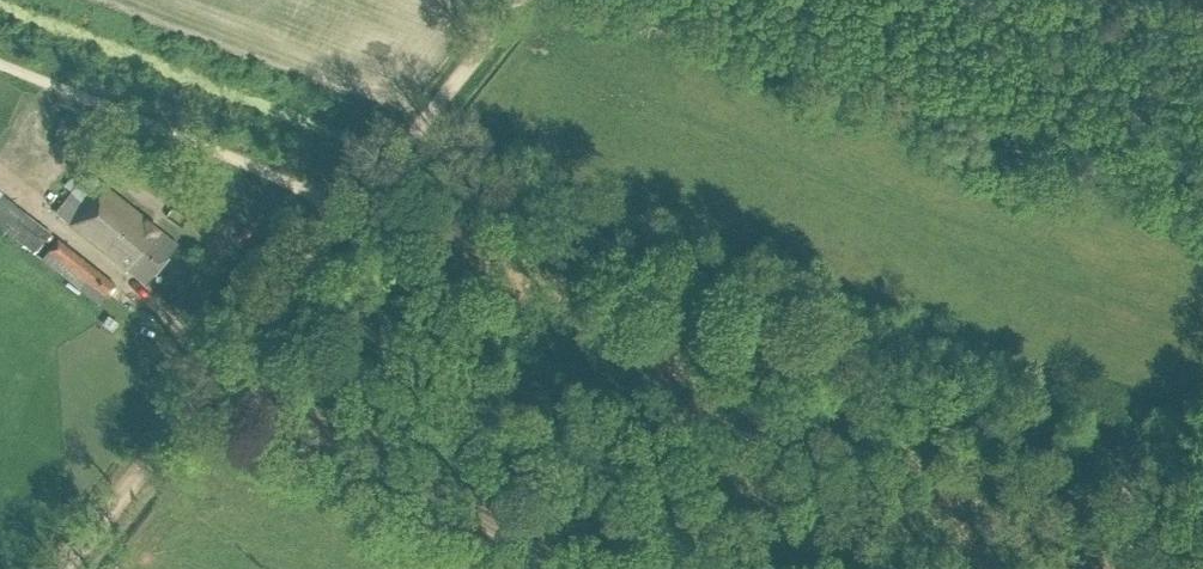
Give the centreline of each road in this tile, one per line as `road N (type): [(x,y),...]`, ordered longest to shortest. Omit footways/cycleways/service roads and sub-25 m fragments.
road 1 (track): [(0,61),(285,181),(344,215)]
road 2 (track): [(354,203),(519,0)]
road 3 (track): [(220,372),(59,568)]
road 4 (track): [(220,372),(344,215)]

